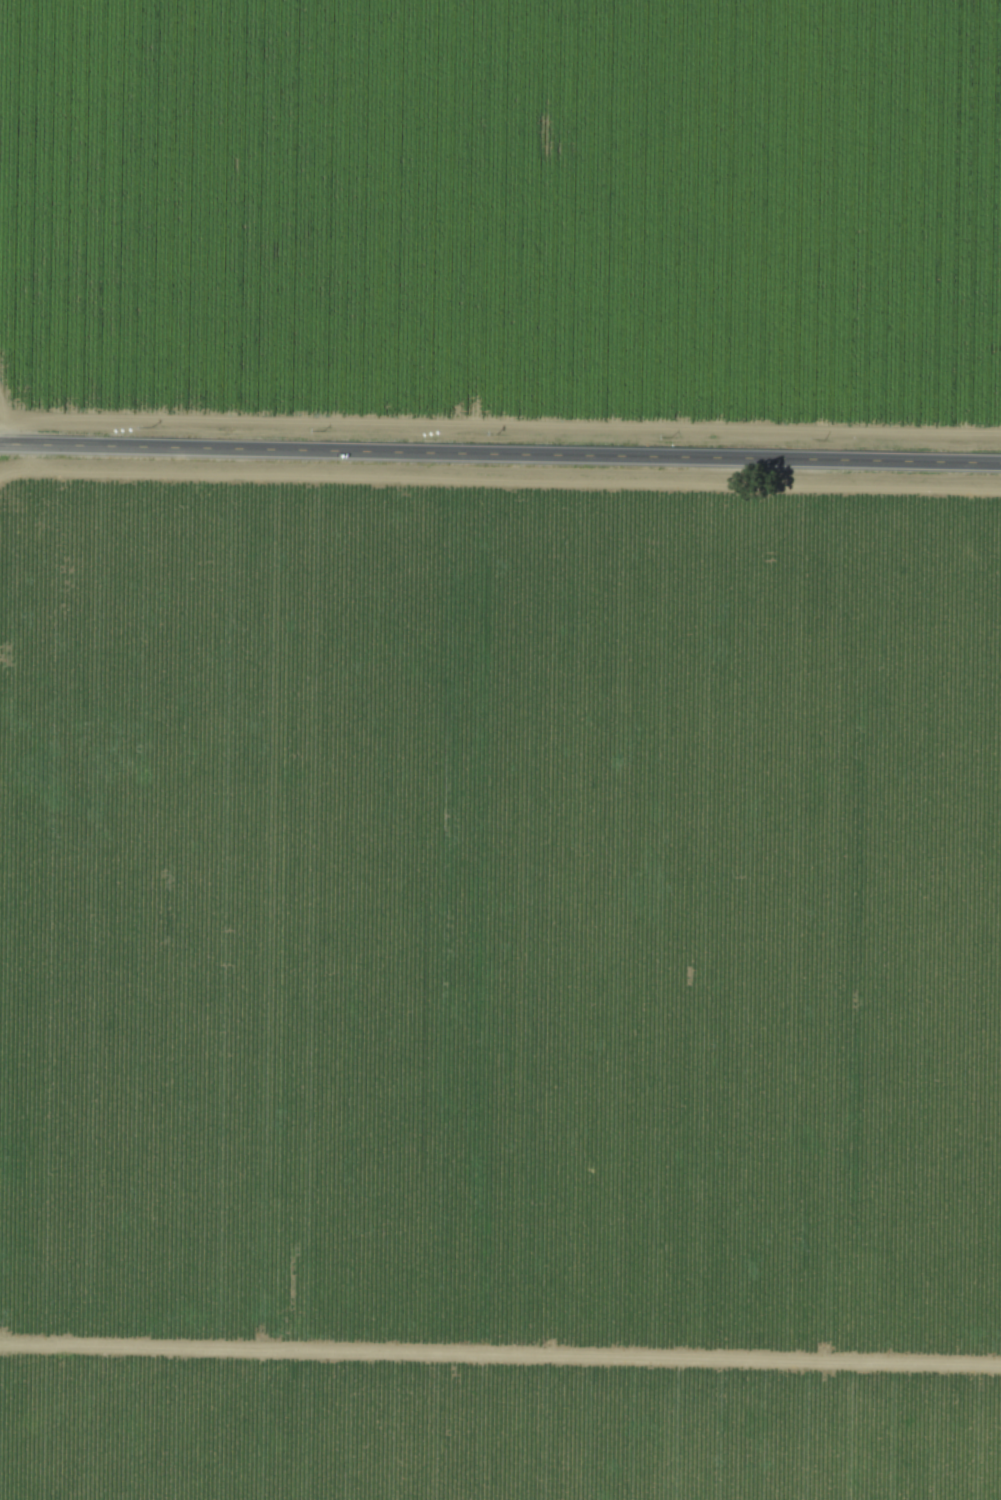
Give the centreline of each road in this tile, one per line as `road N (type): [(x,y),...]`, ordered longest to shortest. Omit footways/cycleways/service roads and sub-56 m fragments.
road 1 (secondary): [(0,442),(1000,465)]

